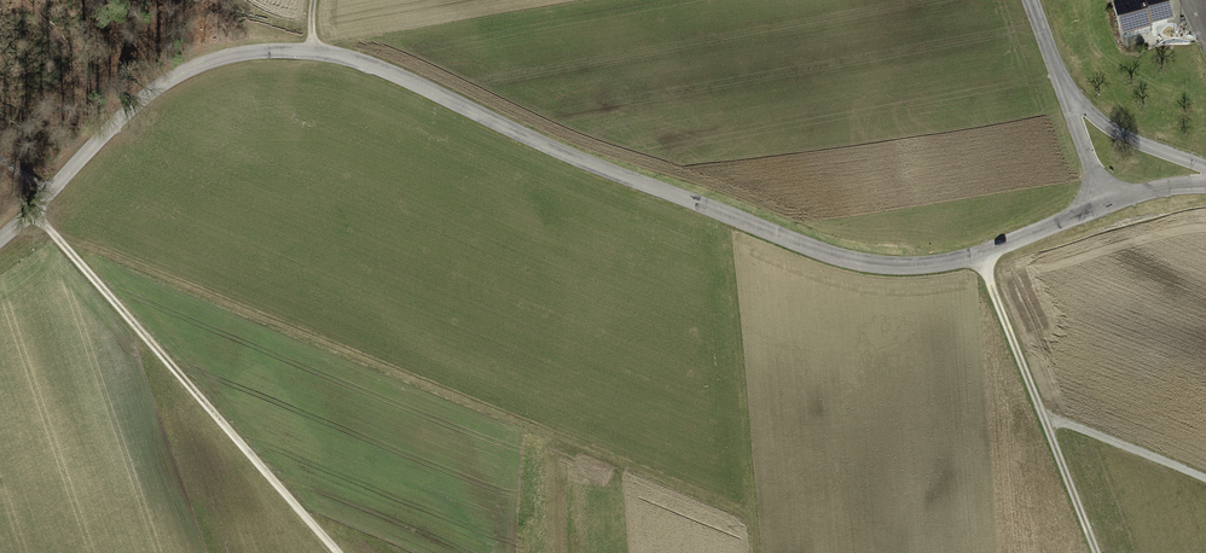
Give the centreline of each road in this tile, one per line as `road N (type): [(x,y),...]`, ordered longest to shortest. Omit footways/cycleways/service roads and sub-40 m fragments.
road 1 (tertiary): [(1104,203),(951,262),(848,261),(563,152),(364,62),(268,50),(201,64),(147,95),(0,240)]
road 2 (track): [(754,531),(728,505),(121,259)]
road 3 (track): [(337,552),(33,211)]
road 4 (track): [(981,254),(1096,552)]
road 5 (track): [(1046,423),(1069,425),(1205,480)]
road 6 (unclassified): [(1205,167),(1112,128),(1062,86)]
road 7 (unclassified): [(1062,86),(1104,203)]

